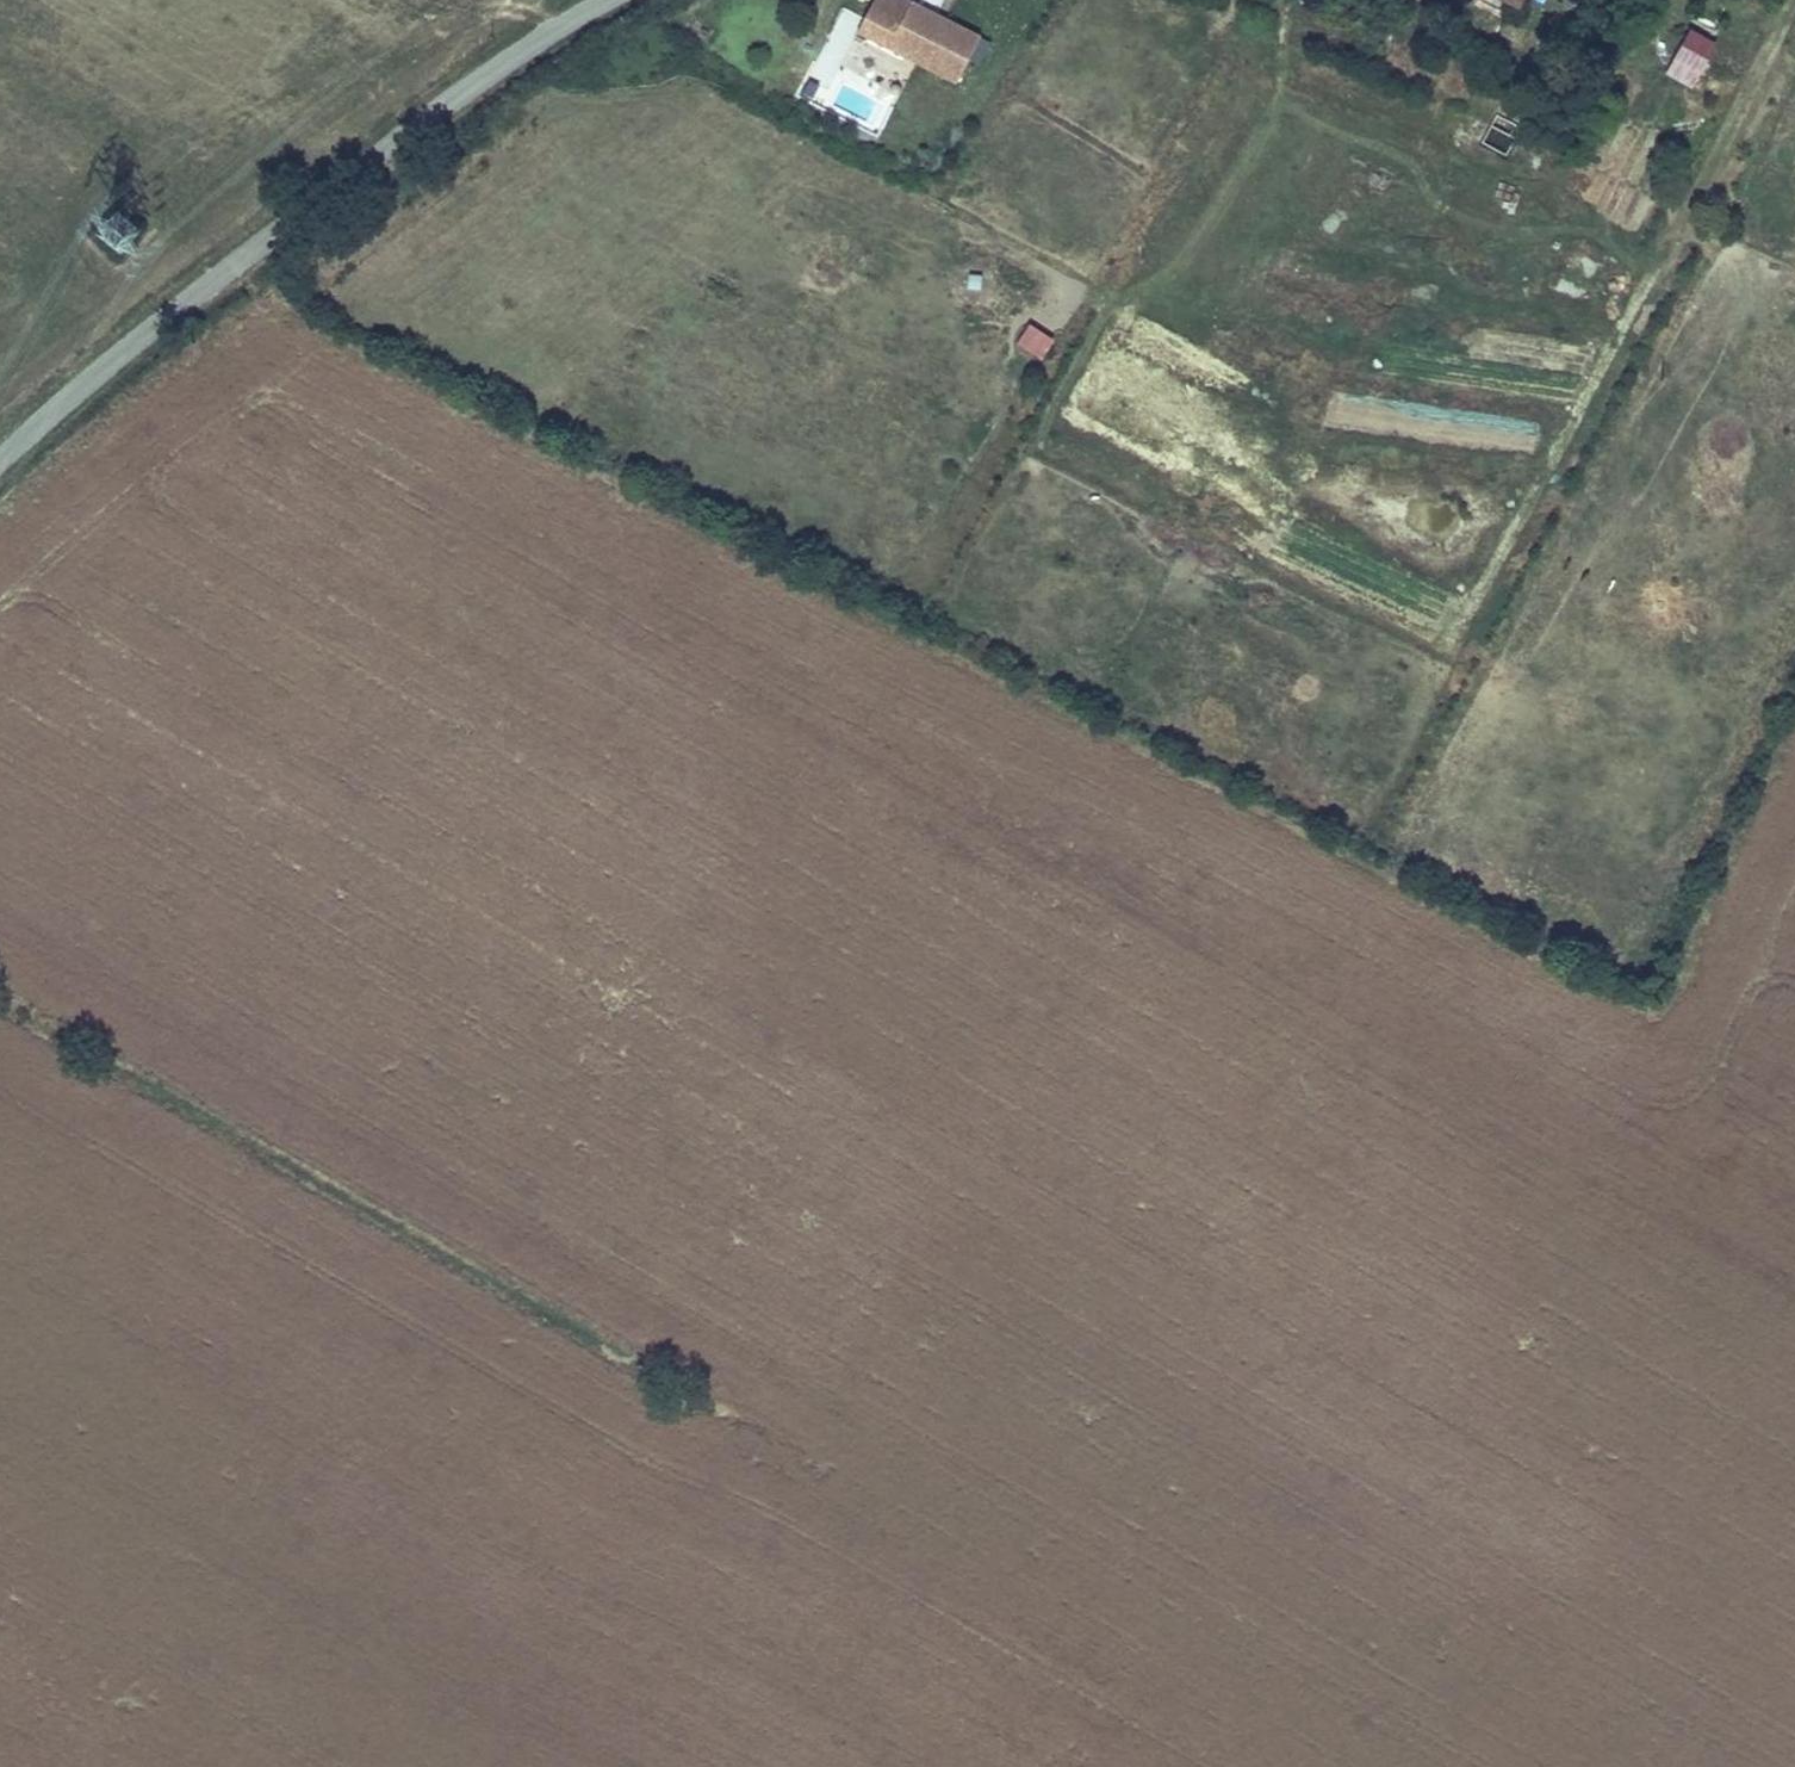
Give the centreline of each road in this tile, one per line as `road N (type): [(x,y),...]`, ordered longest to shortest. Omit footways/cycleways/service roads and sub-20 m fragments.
road 1 (tertiary): [(605,0),(525,48),(259,245),(0,457)]

